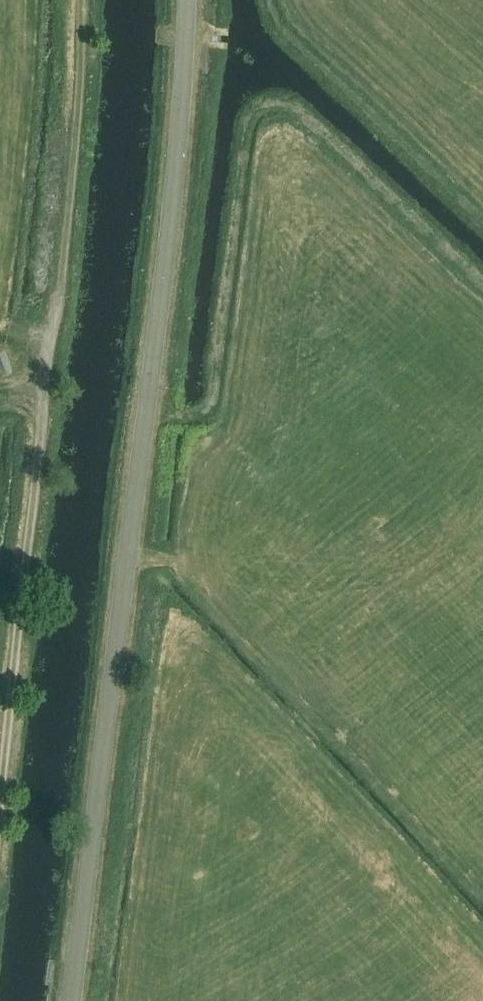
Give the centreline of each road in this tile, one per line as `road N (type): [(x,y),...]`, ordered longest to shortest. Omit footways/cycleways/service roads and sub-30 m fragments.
road 1 (unclassified): [(71,1000),(177,154),(187,0)]
road 2 (track): [(0,831),(57,375),(83,0)]

